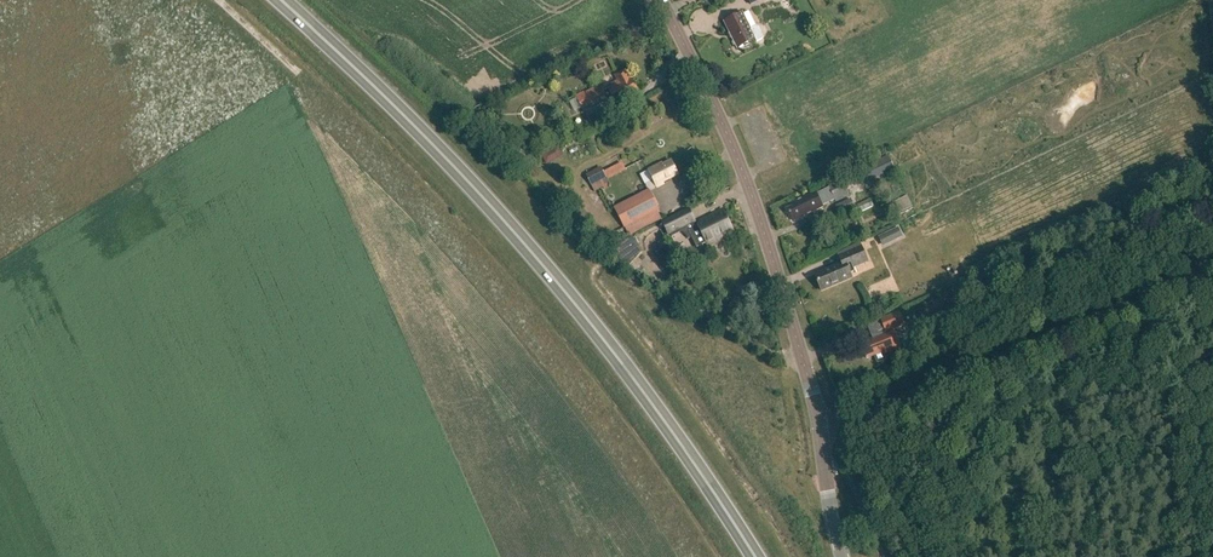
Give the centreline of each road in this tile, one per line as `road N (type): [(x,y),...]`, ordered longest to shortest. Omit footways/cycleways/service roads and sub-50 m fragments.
road 1 (trunk): [(755,556),(660,413),(533,254),(281,0)]
road 2 (tertiary): [(820,427),(755,204),(661,0)]
road 3 (unclassified): [(820,427),(842,426),(1212,263)]
road 4 (track): [(1212,398),(1193,272)]

